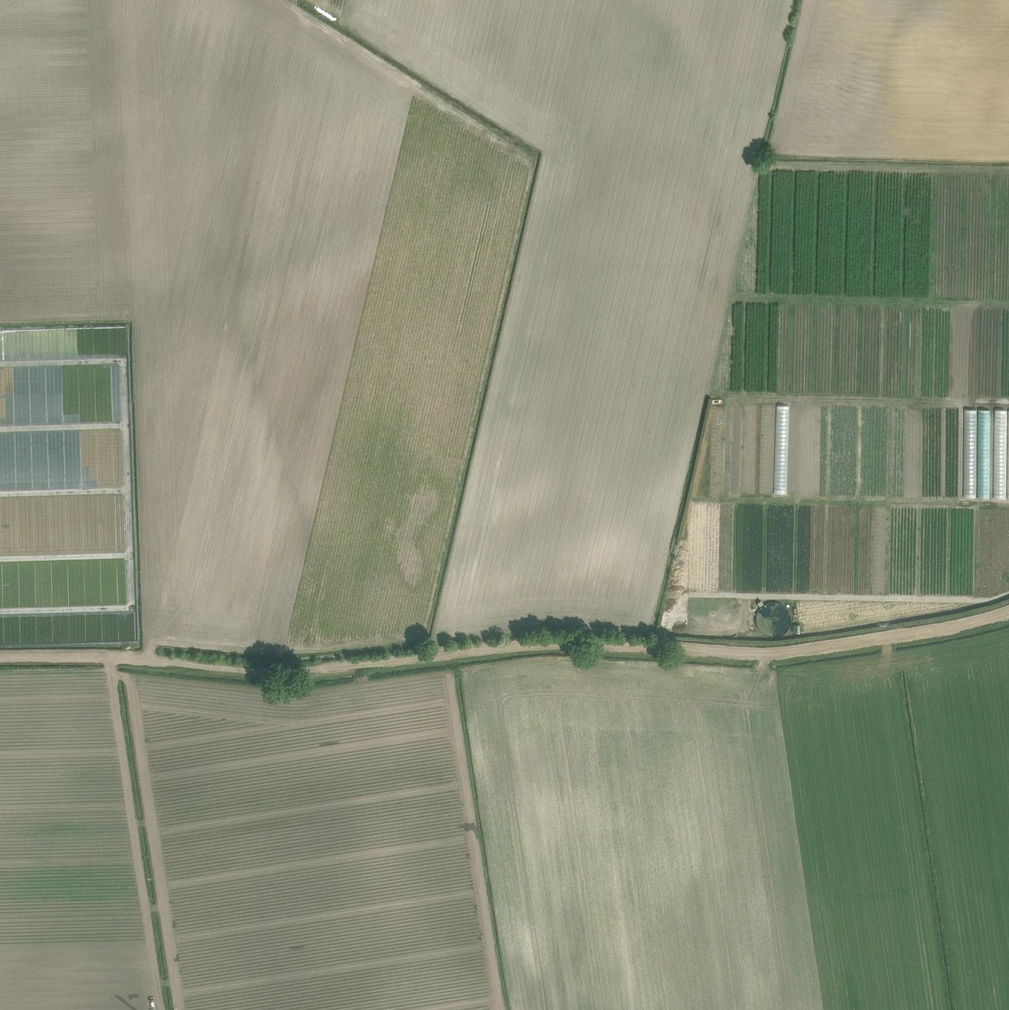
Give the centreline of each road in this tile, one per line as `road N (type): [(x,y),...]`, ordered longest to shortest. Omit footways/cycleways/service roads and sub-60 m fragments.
road 1 (track): [(1008,610),(778,652),(548,641),(278,670),(0,658)]

